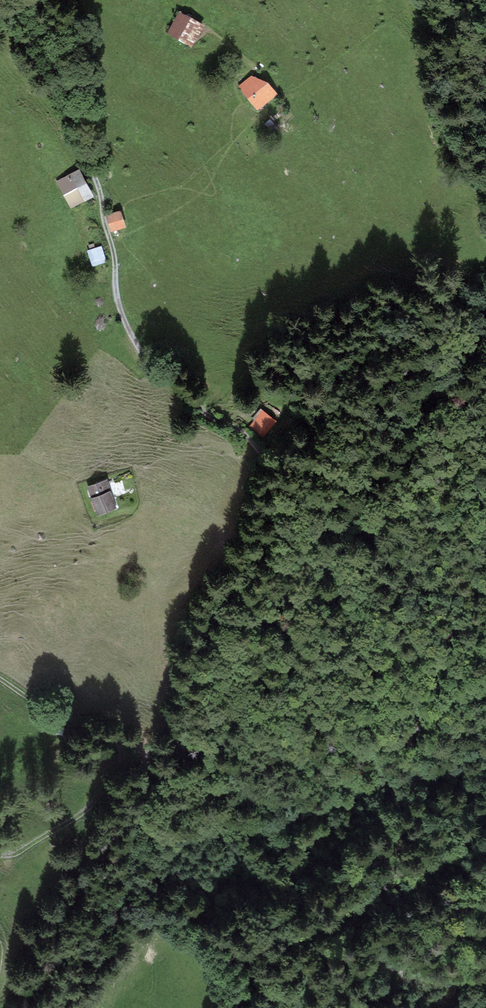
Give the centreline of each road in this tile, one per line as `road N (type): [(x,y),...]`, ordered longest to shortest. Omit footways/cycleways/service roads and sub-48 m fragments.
road 1 (track): [(0,676),(70,721),(134,743),(146,755),(147,785),(155,788),(178,755),(215,606),(276,522),(276,466),(241,431),(207,413),(128,330),(96,179)]
road 2 (track): [(178,755),(146,667),(135,522)]
road 3 (track): [(0,13),(30,52),(96,179)]
road 4 (track): [(116,736),(121,759),(100,796),(16,853),(0,855)]

